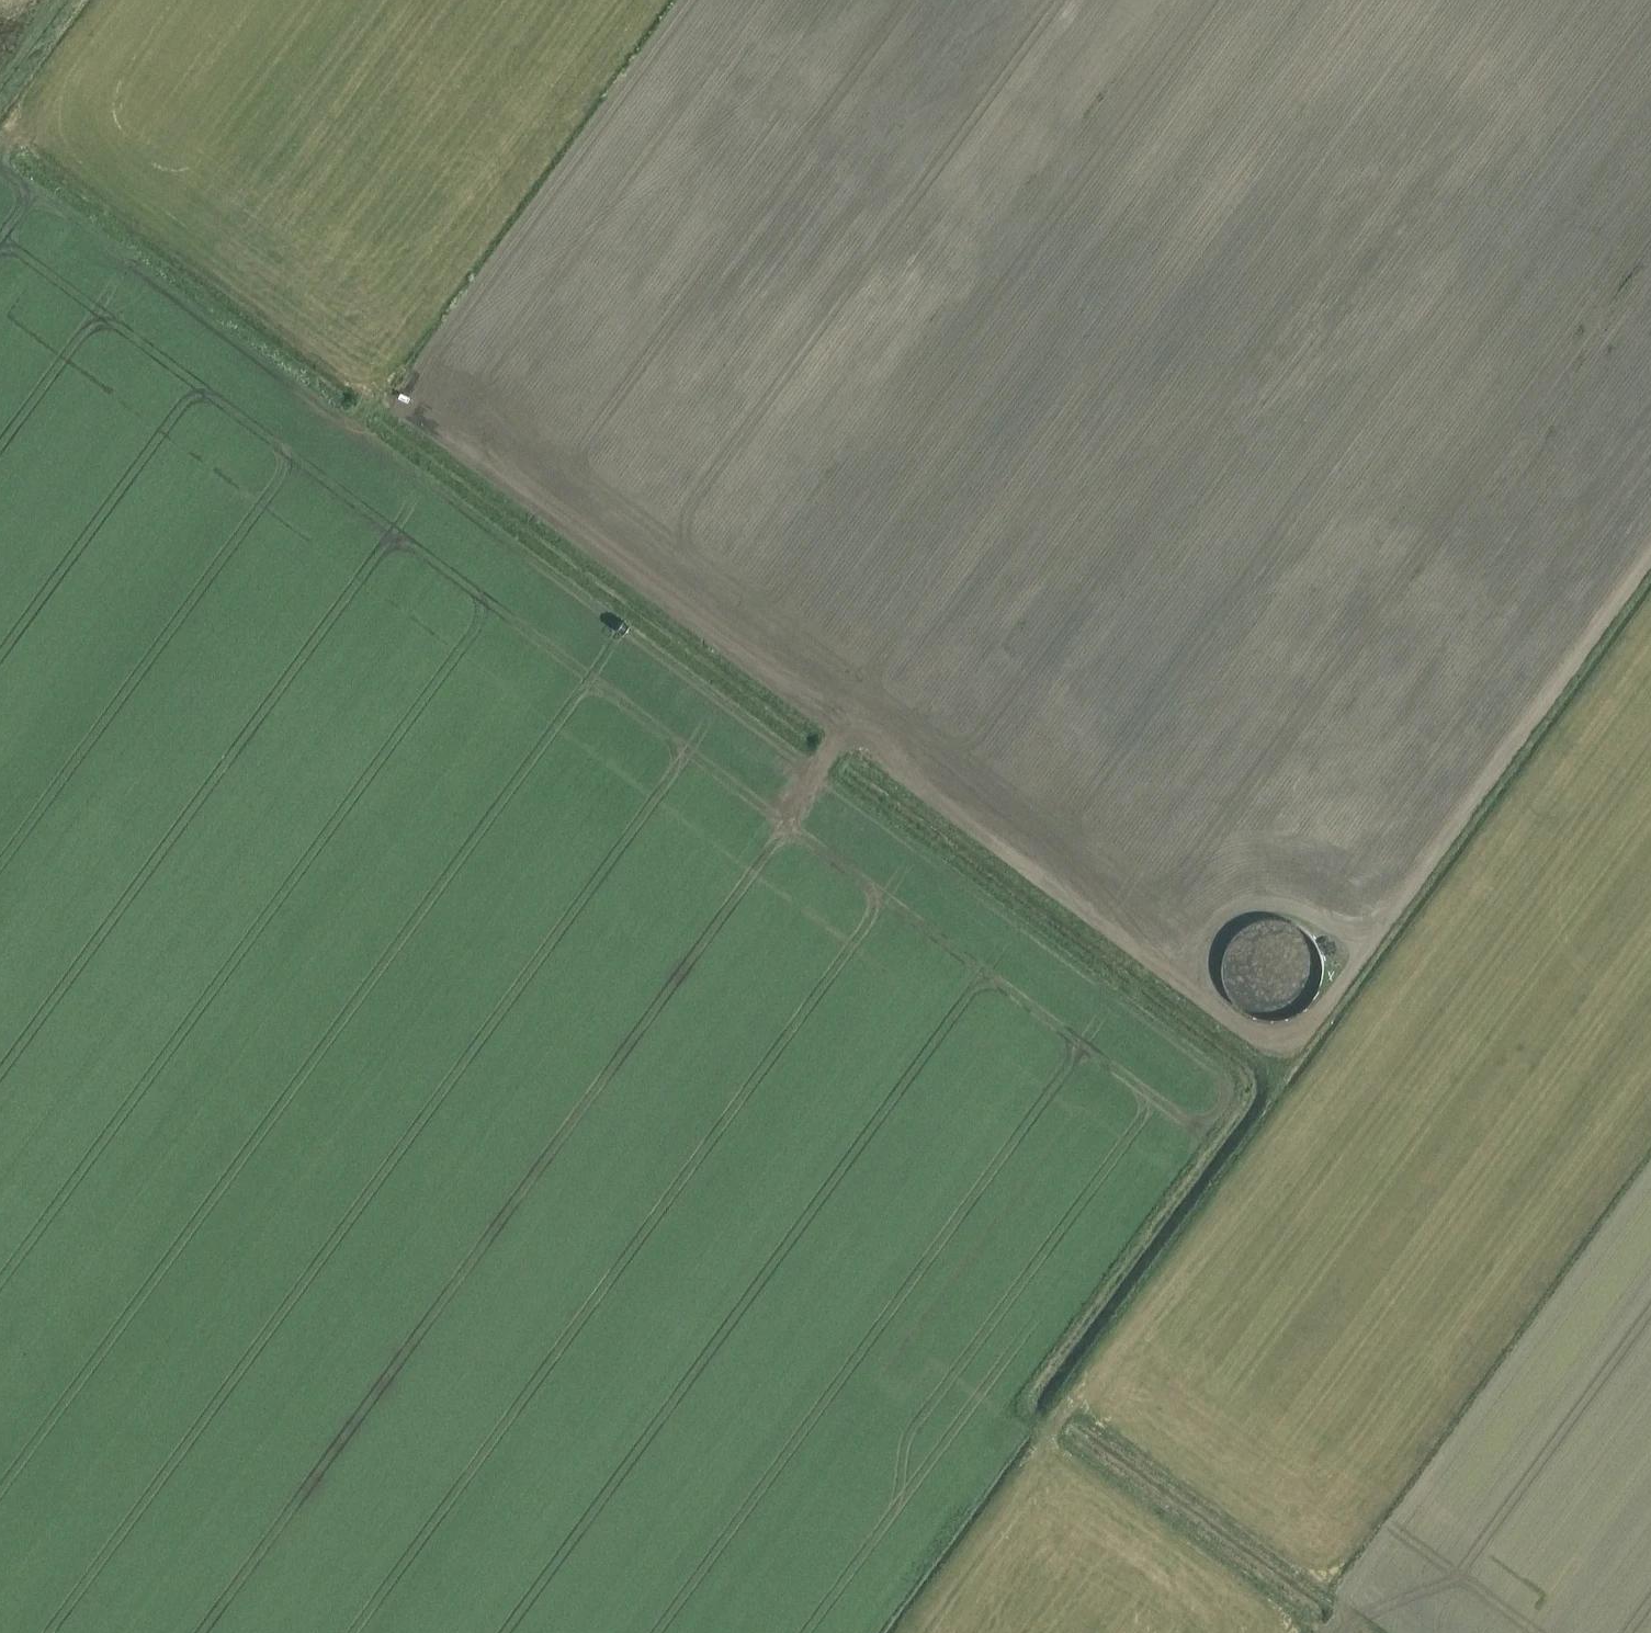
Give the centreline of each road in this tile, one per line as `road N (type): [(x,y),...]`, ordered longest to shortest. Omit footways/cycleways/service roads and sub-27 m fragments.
road 1 (track): [(1310,1027),(1650,554)]
road 2 (track): [(1379,931),(1363,937),(1262,904),(1220,927),(1206,950),(1214,1005),(1266,1040),(1310,1027)]

